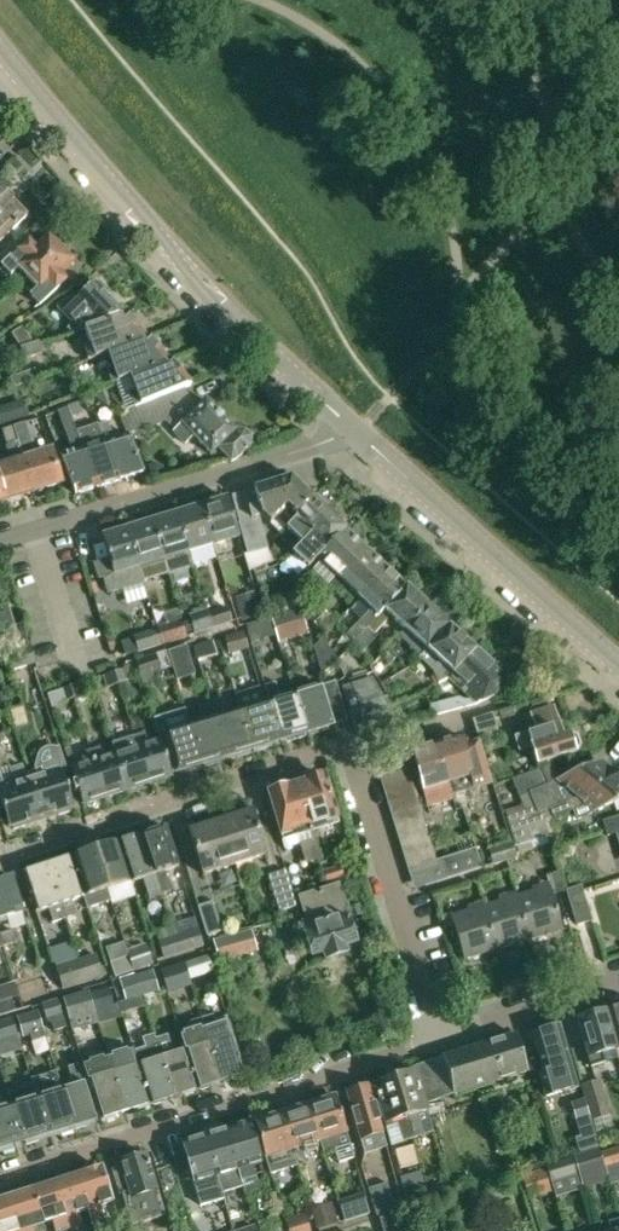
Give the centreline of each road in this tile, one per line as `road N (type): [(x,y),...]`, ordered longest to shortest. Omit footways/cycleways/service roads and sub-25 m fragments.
road 1 (residential): [(439,1036),(356,768),(339,750),(0,854)]
road 2 (tertiary): [(353,430),(212,295),(0,50)]
road 3 (residential): [(0,1175),(439,1036)]
road 4 (residential): [(0,540),(353,430)]
road 5 (tertiary): [(618,664),(353,430)]
road 6 (residential): [(439,1036),(618,979)]

